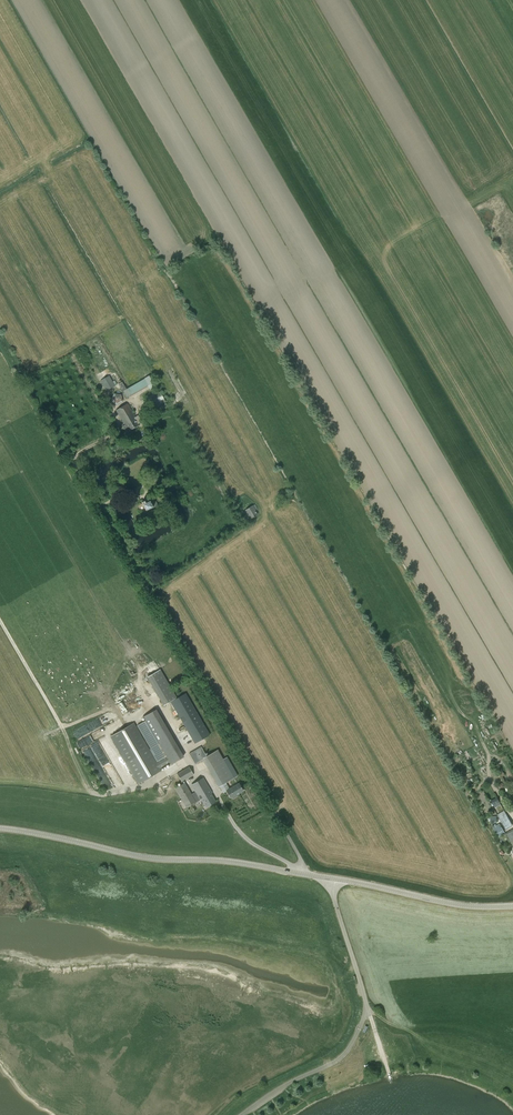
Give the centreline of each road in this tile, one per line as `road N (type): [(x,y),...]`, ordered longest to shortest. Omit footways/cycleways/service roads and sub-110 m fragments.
road 1 (tertiary): [(0,828),(151,858),(333,878)]
road 2 (unclassified): [(242,1114),(340,1059),(363,1020),(366,1001),(333,878)]
road 3 (tertiary): [(333,878),(450,905),(512,906)]

